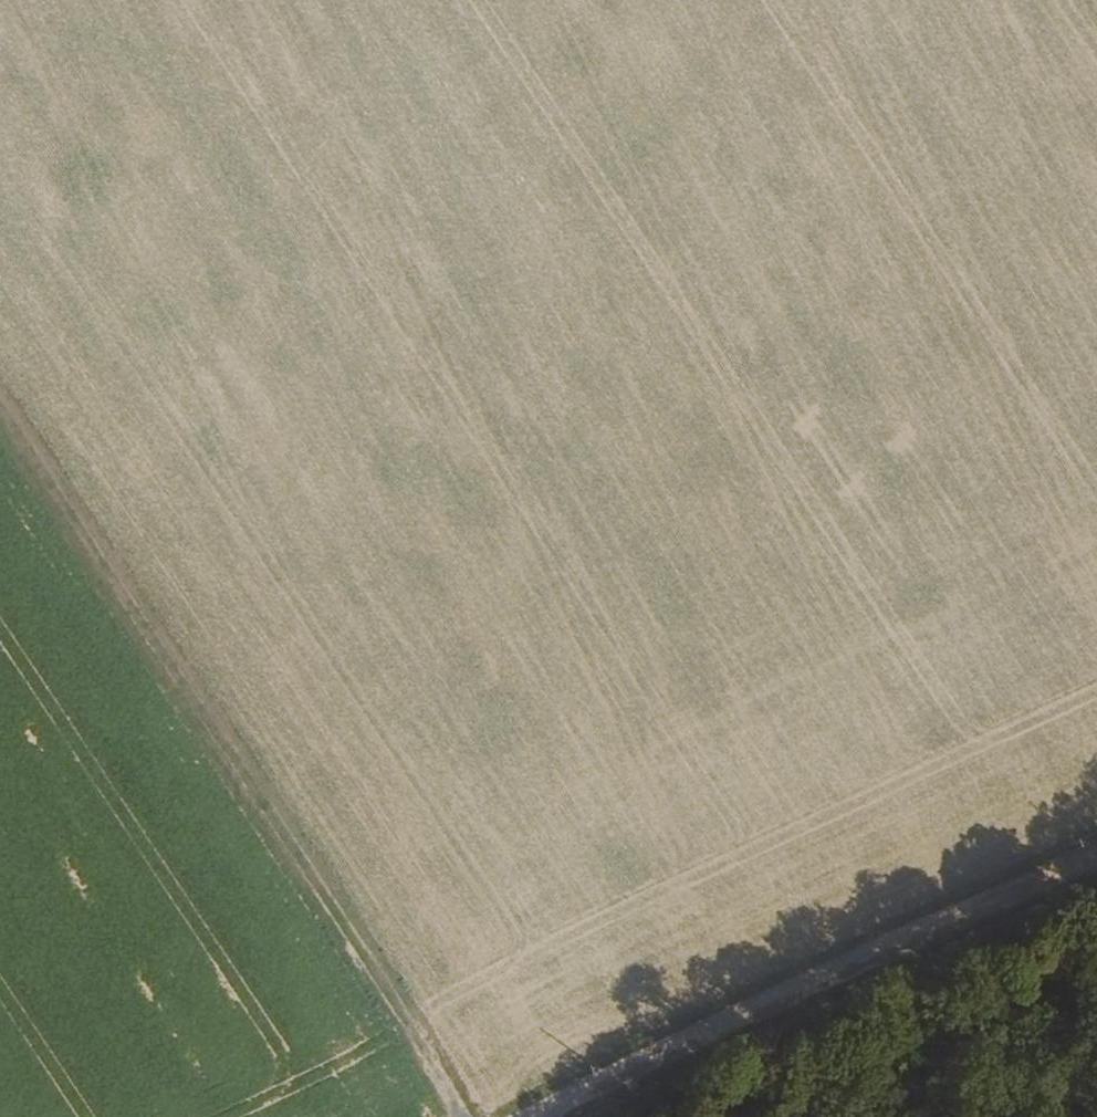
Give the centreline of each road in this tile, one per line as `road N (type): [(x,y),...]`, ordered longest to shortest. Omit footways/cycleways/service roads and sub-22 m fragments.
road 1 (track): [(458,1116),(0,427)]
road 2 (track): [(540,1116),(1096,854)]

